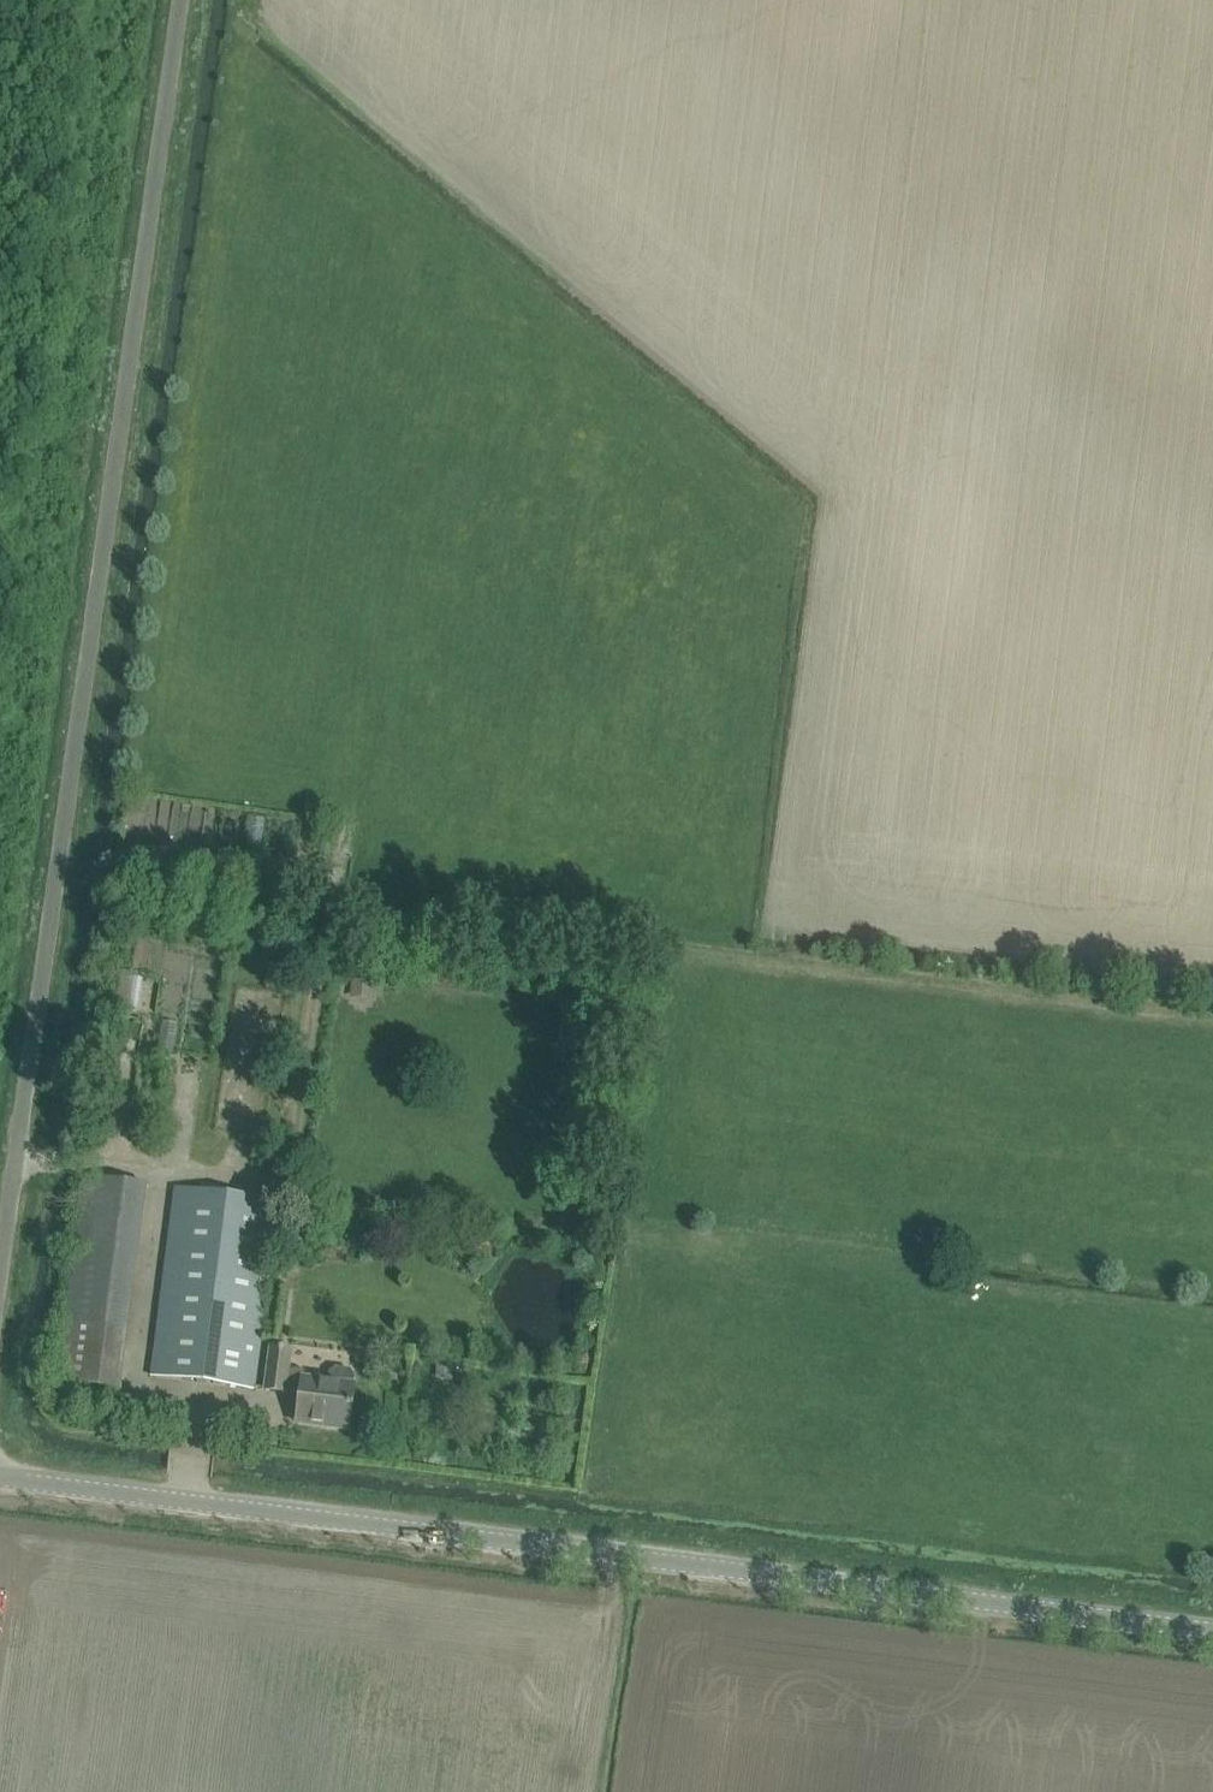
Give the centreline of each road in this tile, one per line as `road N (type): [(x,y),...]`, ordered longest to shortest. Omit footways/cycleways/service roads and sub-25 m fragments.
road 1 (unclassified): [(0,1265),(185,0)]
road 2 (unclassified): [(1212,1630),(0,1474)]

